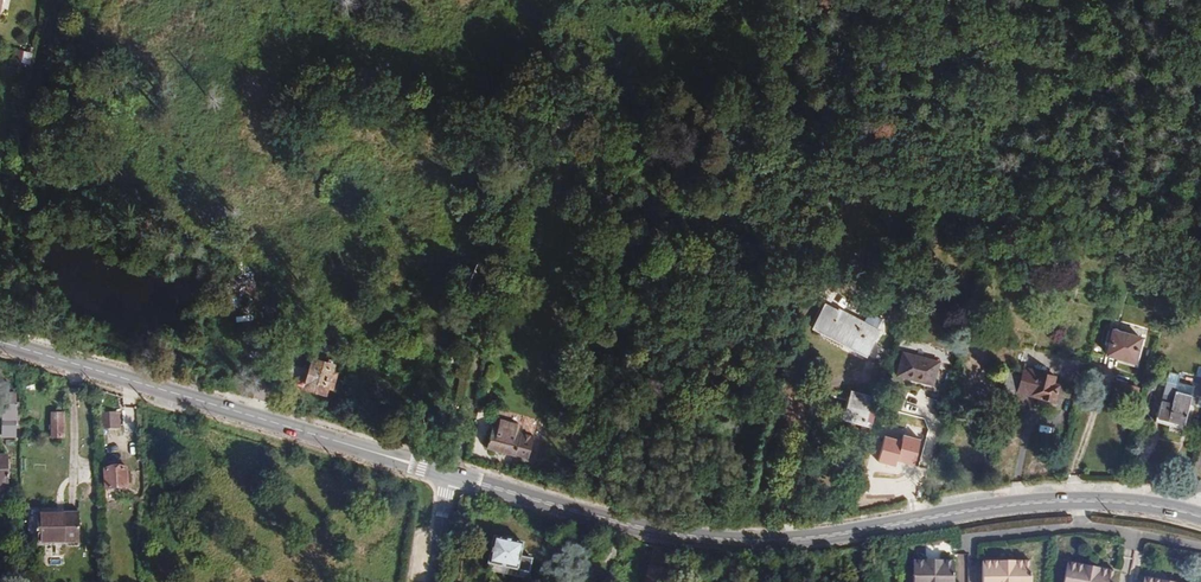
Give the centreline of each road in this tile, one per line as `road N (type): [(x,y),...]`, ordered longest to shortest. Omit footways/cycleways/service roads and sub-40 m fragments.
road 1 (primary): [(452,476),(683,539),(838,536),(1048,501),(1122,502),(1200,520)]
road 2 (track): [(107,0),(81,58),(81,81),(109,136),(242,245),(266,279),(273,331),(253,417)]
road 3 (primary): [(0,342),(452,476)]

